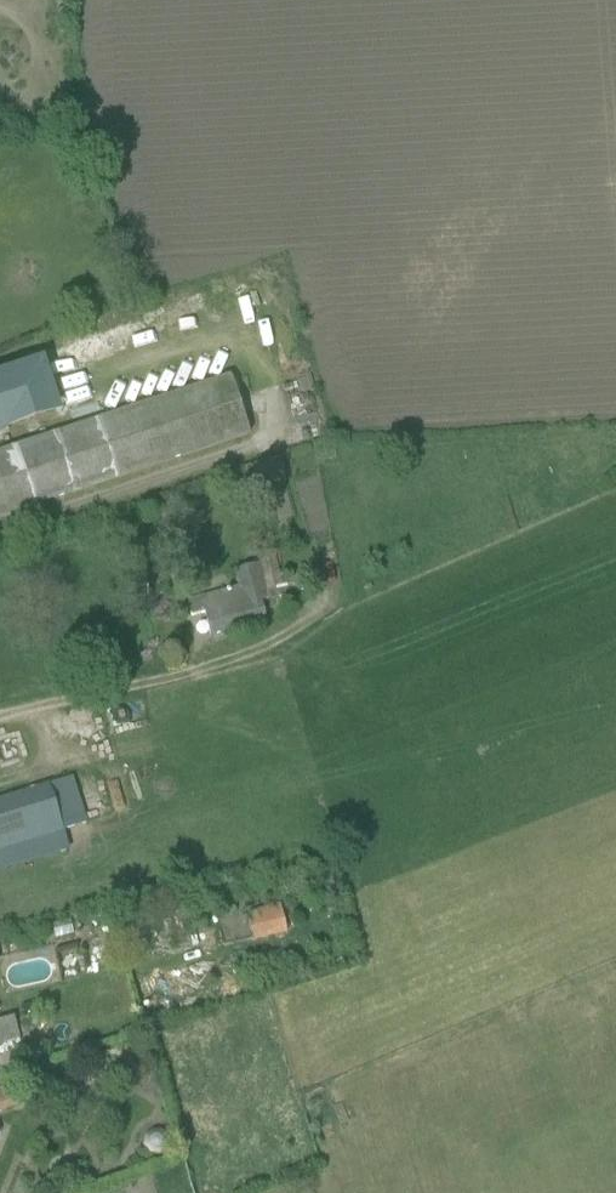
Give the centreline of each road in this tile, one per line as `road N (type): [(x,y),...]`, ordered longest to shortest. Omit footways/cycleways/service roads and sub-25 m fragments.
road 1 (unclassified): [(0,719),(262,629)]

